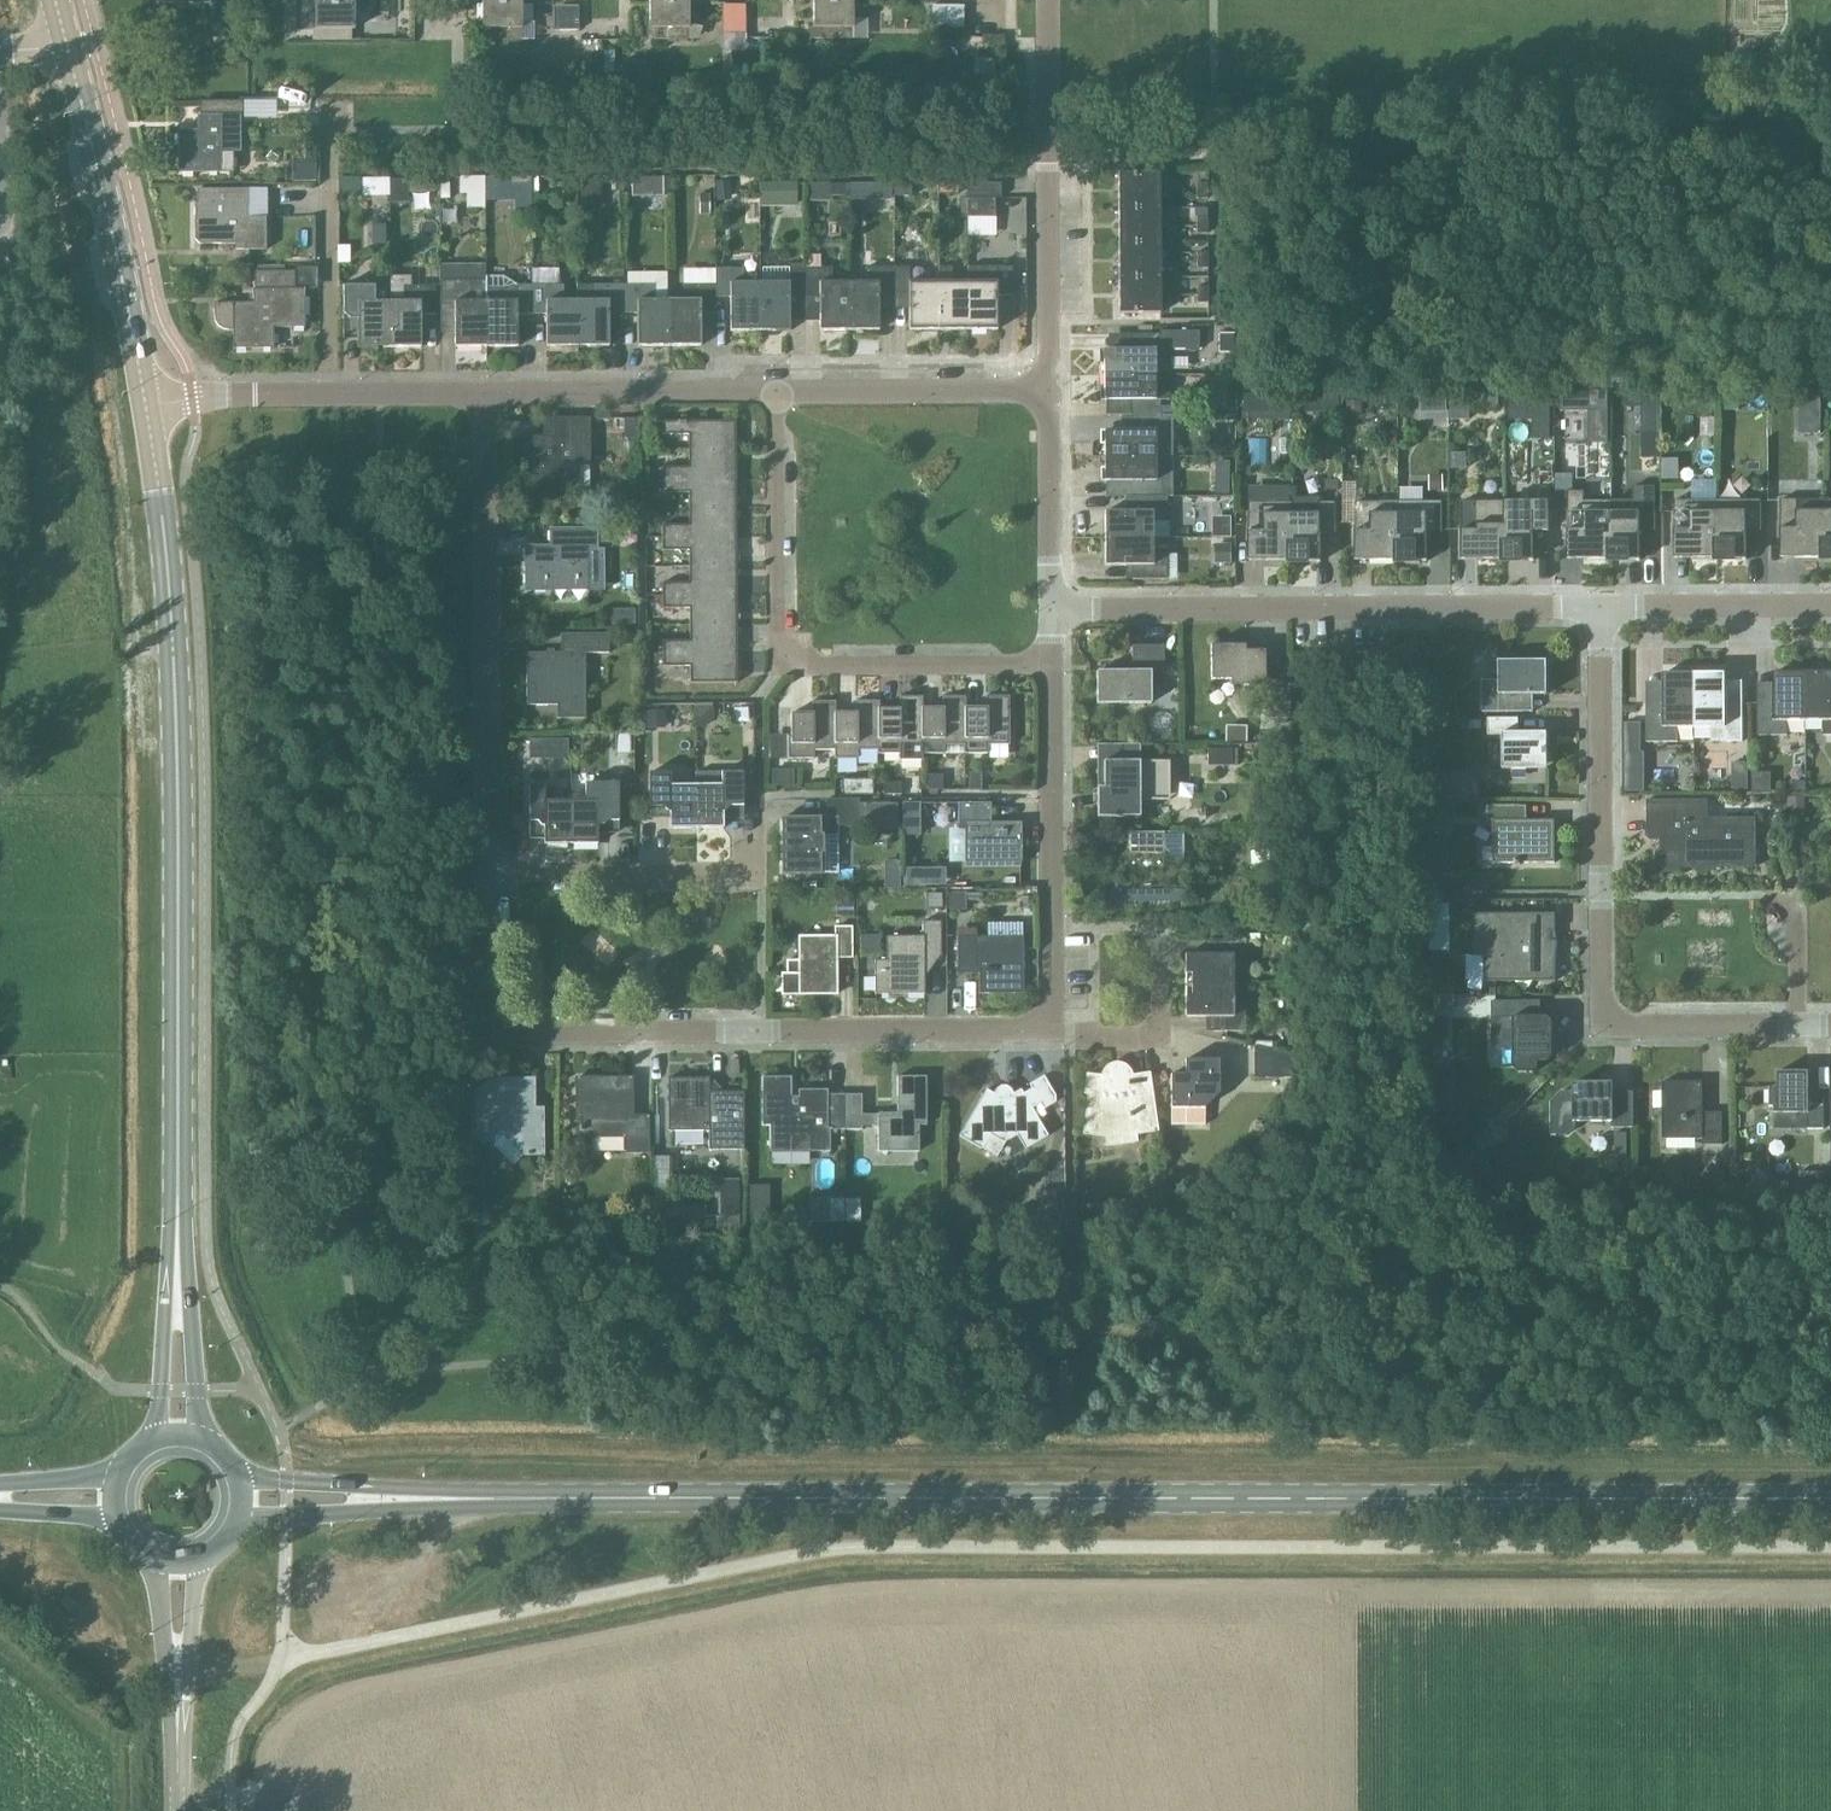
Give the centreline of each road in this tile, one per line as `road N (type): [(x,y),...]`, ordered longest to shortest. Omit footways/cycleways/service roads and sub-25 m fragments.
road 1 (secondary): [(1830,1499),(497,1498)]
road 2 (secondary): [(178,1172),(174,662),(145,406)]
road 3 (residential): [(1052,1029),(488,1031),(487,872)]
road 4 (residential): [(1797,1025),(1603,1019),(1599,606)]
road 5 (residential): [(1599,606),(1050,609)]
road 6 (residential): [(1050,663),(777,664),(775,391)]
road 7 (residential): [(487,872),(485,392)]
road 8 (residential): [(1041,390),(1048,347),(1047,0)]
road 9 (secondary): [(145,406),(66,46)]
road 10 (residential): [(1052,1029),(1050,663)]
road 11 (track): [(165,1665),(280,1660),(298,1638),(410,1563),(442,1509)]
road 12 (residential): [(485,392),(231,394),(145,406)]
road 13 (residential): [(775,391),(485,392)]
road 14 (secondary): [(207,1442),(196,1398),(186,1184),(178,1172)]
road 15 (residential): [(760,871),(487,872)]
road 16 (secondary): [(178,1172),(150,1442)]
road 17 (residential): [(1041,390),(775,391)]
road 18 (secondary): [(497,1498),(482,1490),(278,1481),(235,1470)]
road 19 (secondary): [(236,1527),(277,1517),(482,1508),(497,1498)]
road 20 (residential): [(1830,605),(1599,606)]
road 21 (residential): [(1050,609),(1041,390)]
road 22 (residential): [(1160,936),(1161,1037),(1052,1029)]
road 23 (unclassified): [(147,1555),(177,1733)]
road 24 (unclassified): [(177,1733),(202,1558)]
road 25 (residential): [(1796,895),(1797,1025)]
road 26 (secondary): [(123,1466),(0,1483)]
road 27 (secondary): [(0,1510),(90,1515),(120,1527)]

